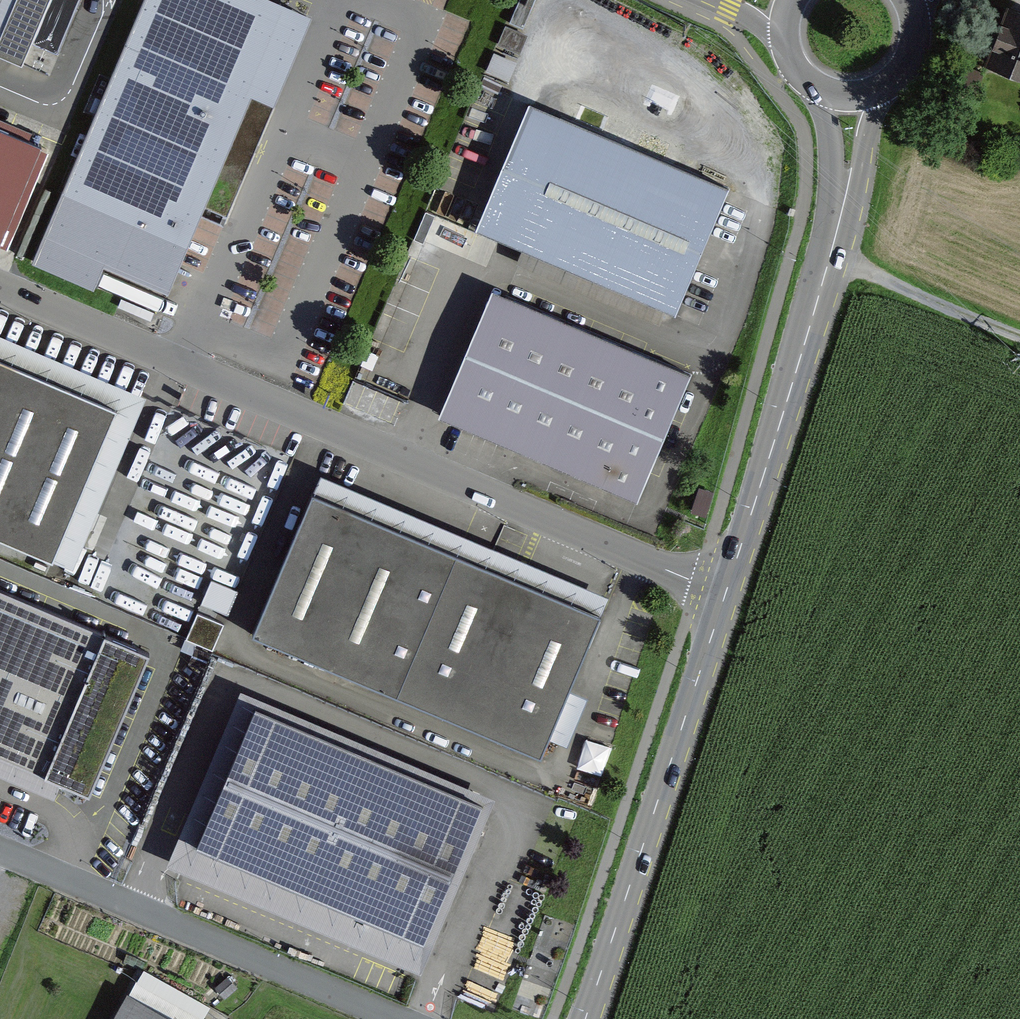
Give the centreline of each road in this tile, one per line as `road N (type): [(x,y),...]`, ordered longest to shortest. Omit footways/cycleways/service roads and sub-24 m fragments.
road 1 (residential): [(0,286),(726,592)]
road 2 (tertiary): [(726,592),(585,1018)]
road 3 (residential): [(407,1018),(0,850)]
road 4 (tertiary): [(847,185),(726,592)]
road 5 (track): [(1019,337),(832,253)]

